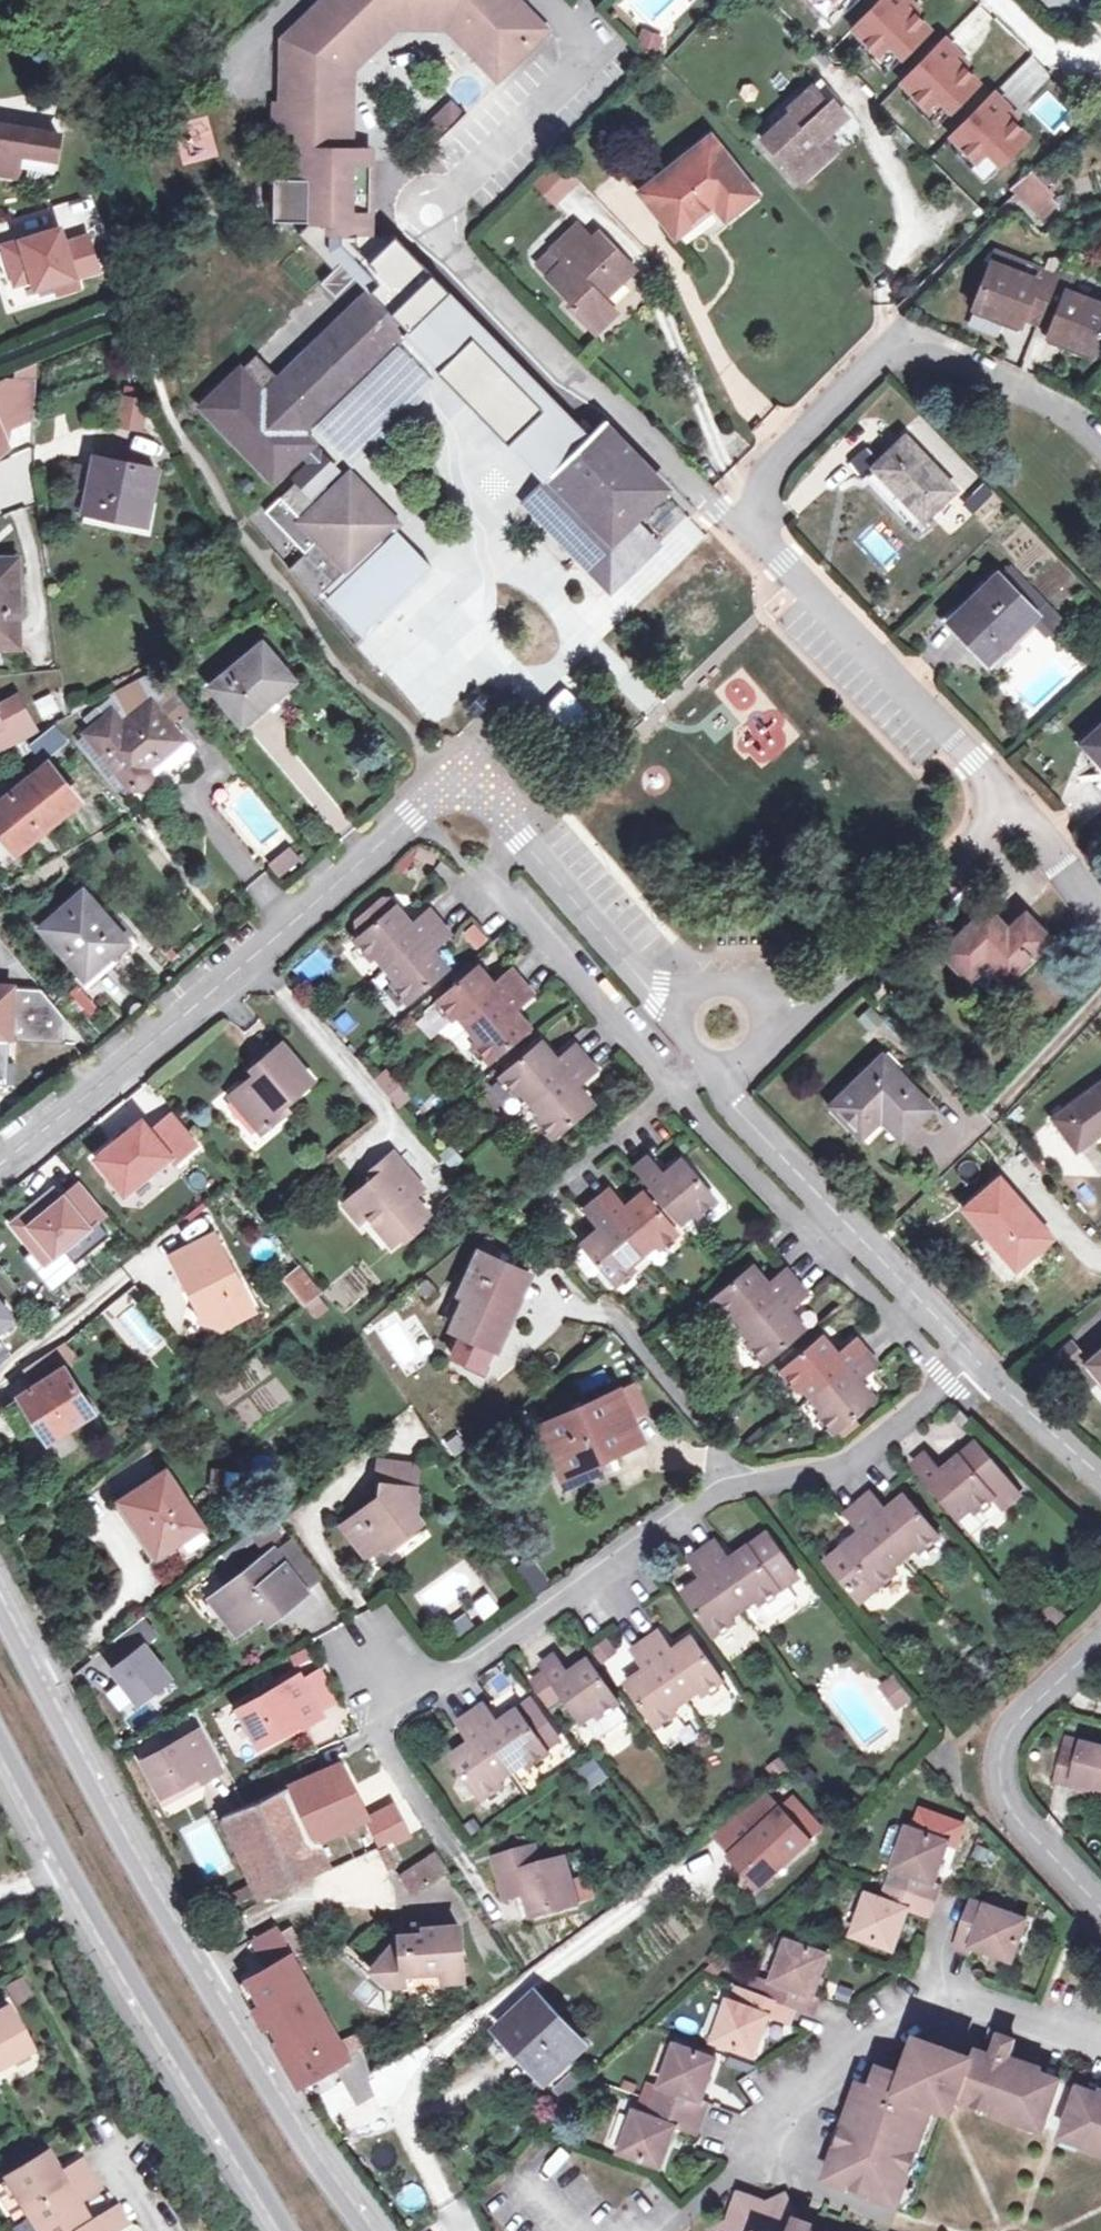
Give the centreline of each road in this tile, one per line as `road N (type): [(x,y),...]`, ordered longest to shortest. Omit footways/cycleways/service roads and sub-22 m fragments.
road 1 (unclassified): [(0,1160),(438,793),(461,789),(497,804),(656,989),(683,999)]
road 2 (residential): [(726,513),(620,408),(582,383),(459,255),(430,211),(598,60),(548,0)]
road 3 (secondary): [(360,2230),(214,2008),(0,1620)]
road 4 (secondary): [(0,1745),(160,2033),(285,2230)]
road 5 (residential): [(726,513),(886,352),(903,348),(1072,416),(1100,446)]
road 6 (unclassified): [(734,2175),(774,2116),(934,2004),(978,2000),(1100,2044)]
road 7 (residential): [(749,1480),(696,1505),(468,1666),(415,1682),(381,1669)]
road 8 (residential): [(1010,795),(726,513)]
road 9 (unclassified): [(1100,1641),(1009,1729),(991,1773),(1010,1813),(1100,1913)]
road 10 (unclassified): [(808,992),(901,925),(1010,795)]
road 11 (residential): [(978,1360),(838,1467),(749,1480)]
road 12 (residential): [(749,1480),(617,1314)]
road 13 (unclassified): [(845,1217),(978,1360)]
road 14 (unclassified): [(978,1360),(1100,1478)]
road 15 (unclassified): [(748,1114),(845,1217)]
road 16 (residential): [(1100,902),(1010,795)]

